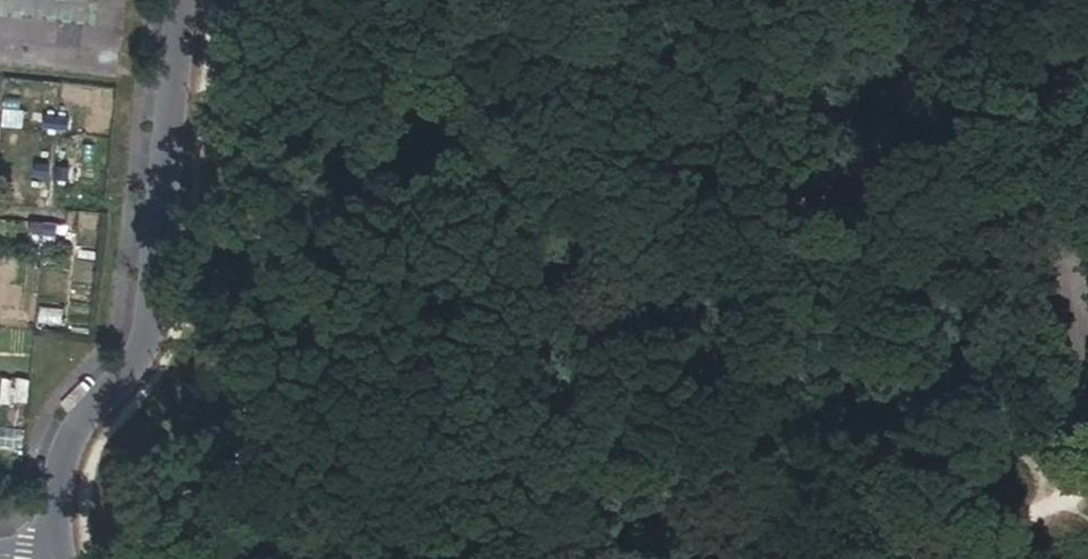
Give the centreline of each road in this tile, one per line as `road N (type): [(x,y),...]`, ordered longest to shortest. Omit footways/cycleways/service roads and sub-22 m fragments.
road 1 (residential): [(179,0),(155,315),(127,374),(80,429),(59,503),(58,557)]

